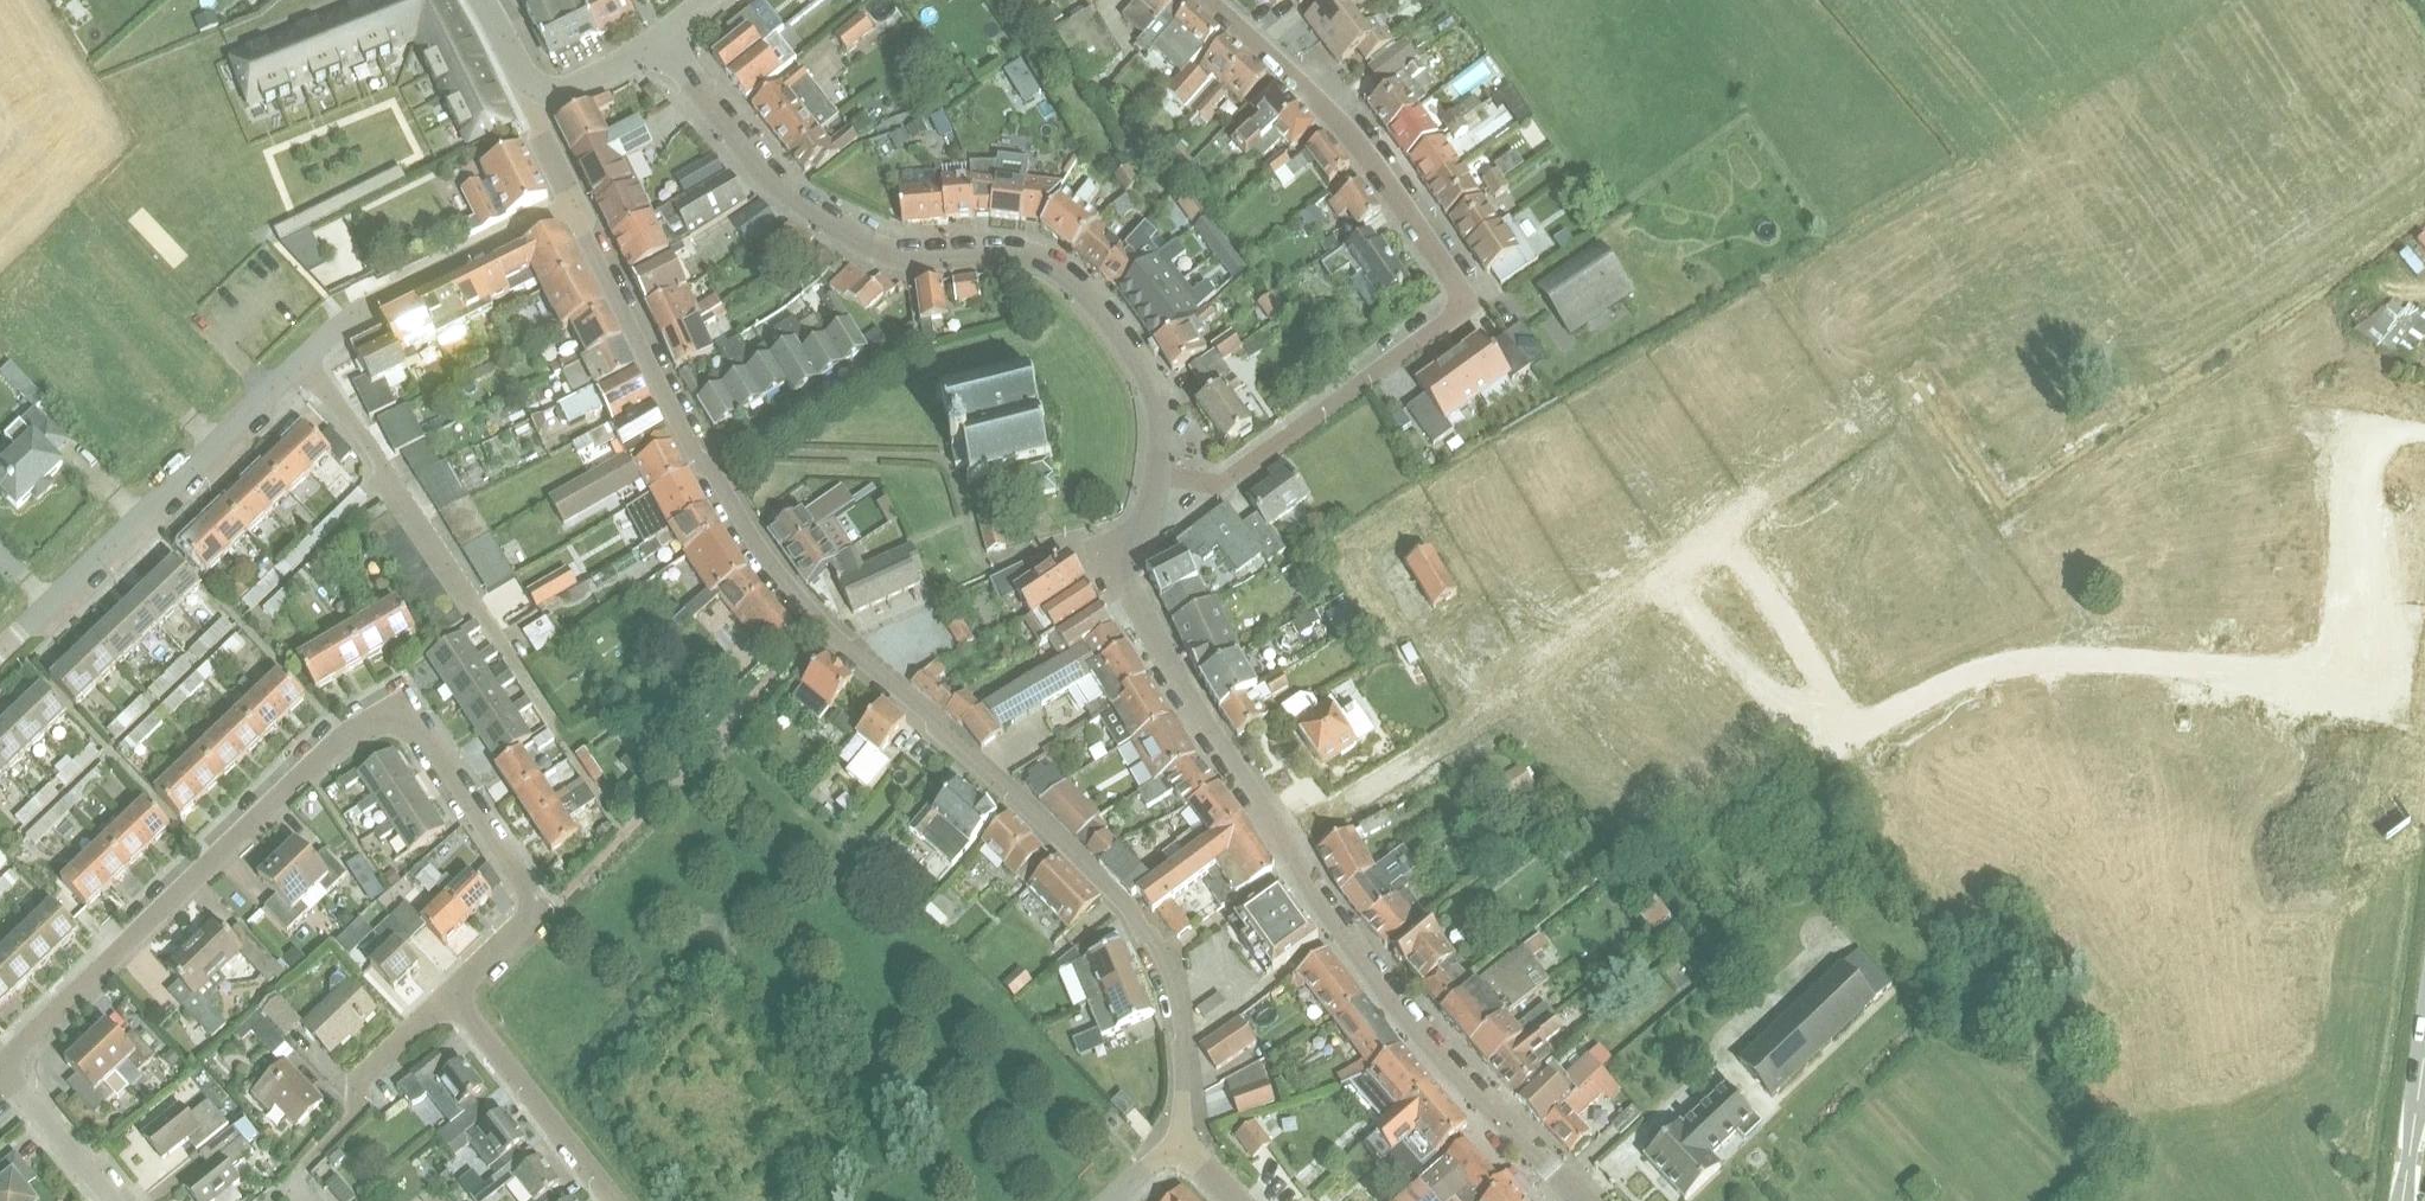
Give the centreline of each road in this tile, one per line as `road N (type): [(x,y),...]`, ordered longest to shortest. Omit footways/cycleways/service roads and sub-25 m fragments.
road 1 (residential): [(1187,1140),(1175,974),(1152,931),(929,714),(827,630),(764,557),(691,446),(569,205)]
road 2 (residential): [(450,996),(522,926),(528,898),(420,728),(391,716),(335,744),(5,1067)]
road 3 (residential): [(1155,481),(1210,488),(1446,322),(1459,298),(1370,168),(1206,0)]
road 4 (unclassified): [(1155,481),(1160,431),(1146,375),(1073,280),(1038,256),(888,249),(804,208),(655,43)]
road 5 (residential): [(1658,579),(1783,708),(1826,727),(1844,715),(1721,533)]
road 6 (residential): [(551,729),(374,449),(302,363)]
road 7 (residential): [(0,652),(302,363)]
road 8 (residential): [(1280,841),(1218,752),(1123,583),(1117,549),(1155,481)]
road 9 (unclassified): [(1575,1200),(1436,1054),(1344,931)]
road 10 (residential): [(302,363),(350,319),(569,205)]
road 11 (residential): [(1280,841),(1526,686)]
road 12 (residential): [(607,1200),(450,996)]
road 13 (residential): [(289,1185),(359,1112),(361,1077),(450,996)]
road 14 (residential): [(1721,533),(1894,411)]
road 15 (residential): [(1526,686),(1650,818)]
road 16 (residential): [(111,1200),(5,1067)]
road 17 (residential): [(1526,686),(1658,579)]
road 18 (secondary): [(2400,1200),(2424,1035)]
road 19 (unclassified): [(535,107),(655,43)]

